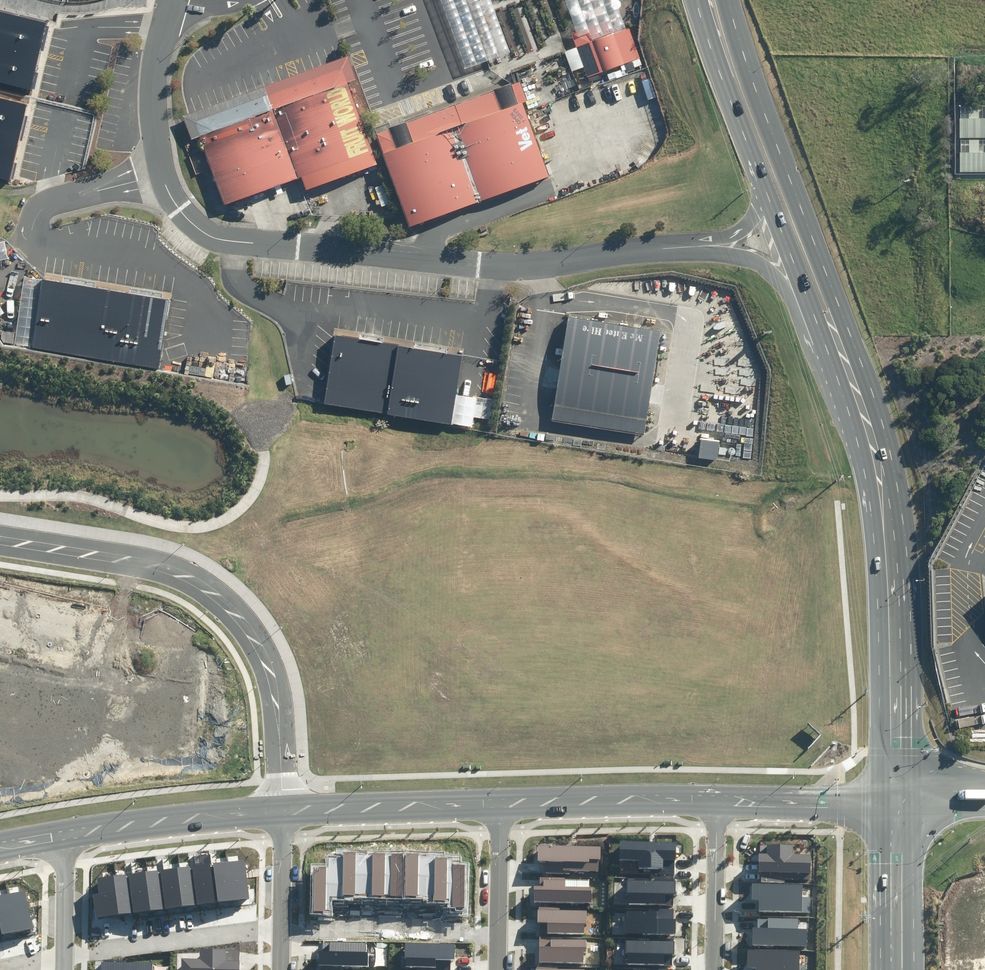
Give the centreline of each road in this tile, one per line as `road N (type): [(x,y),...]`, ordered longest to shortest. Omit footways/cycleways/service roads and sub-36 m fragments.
road 1 (secondary): [(896,799),(885,500),(853,387),(746,104)]
road 2 (residential): [(601,562),(563,546),(385,523),(361,527),(304,609),(262,649)]
road 3 (residential): [(710,796),(711,597),(681,568),(601,562)]
road 4 (unclassified): [(0,538),(183,572),(216,593),(262,649)]
road 5 (residential): [(614,797),(614,591),(601,562)]
road 6 (unclassified): [(58,832),(204,806),(277,802)]
road 7 (unclassified): [(277,802),(495,798)]
road 8 (residential): [(64,954),(277,928)]
road 9 (unclassified): [(710,796),(896,799)]
road 10 (residential): [(713,969),(710,796)]
road 11 (residential): [(495,798),(494,969)]
road 12 (secondary): [(897,969),(896,799)]
road 13 (unclassified): [(262,649),(275,685),(277,802)]
road 14 (residential): [(277,802),(277,928)]
road 15 (residential): [(58,832),(64,954)]

